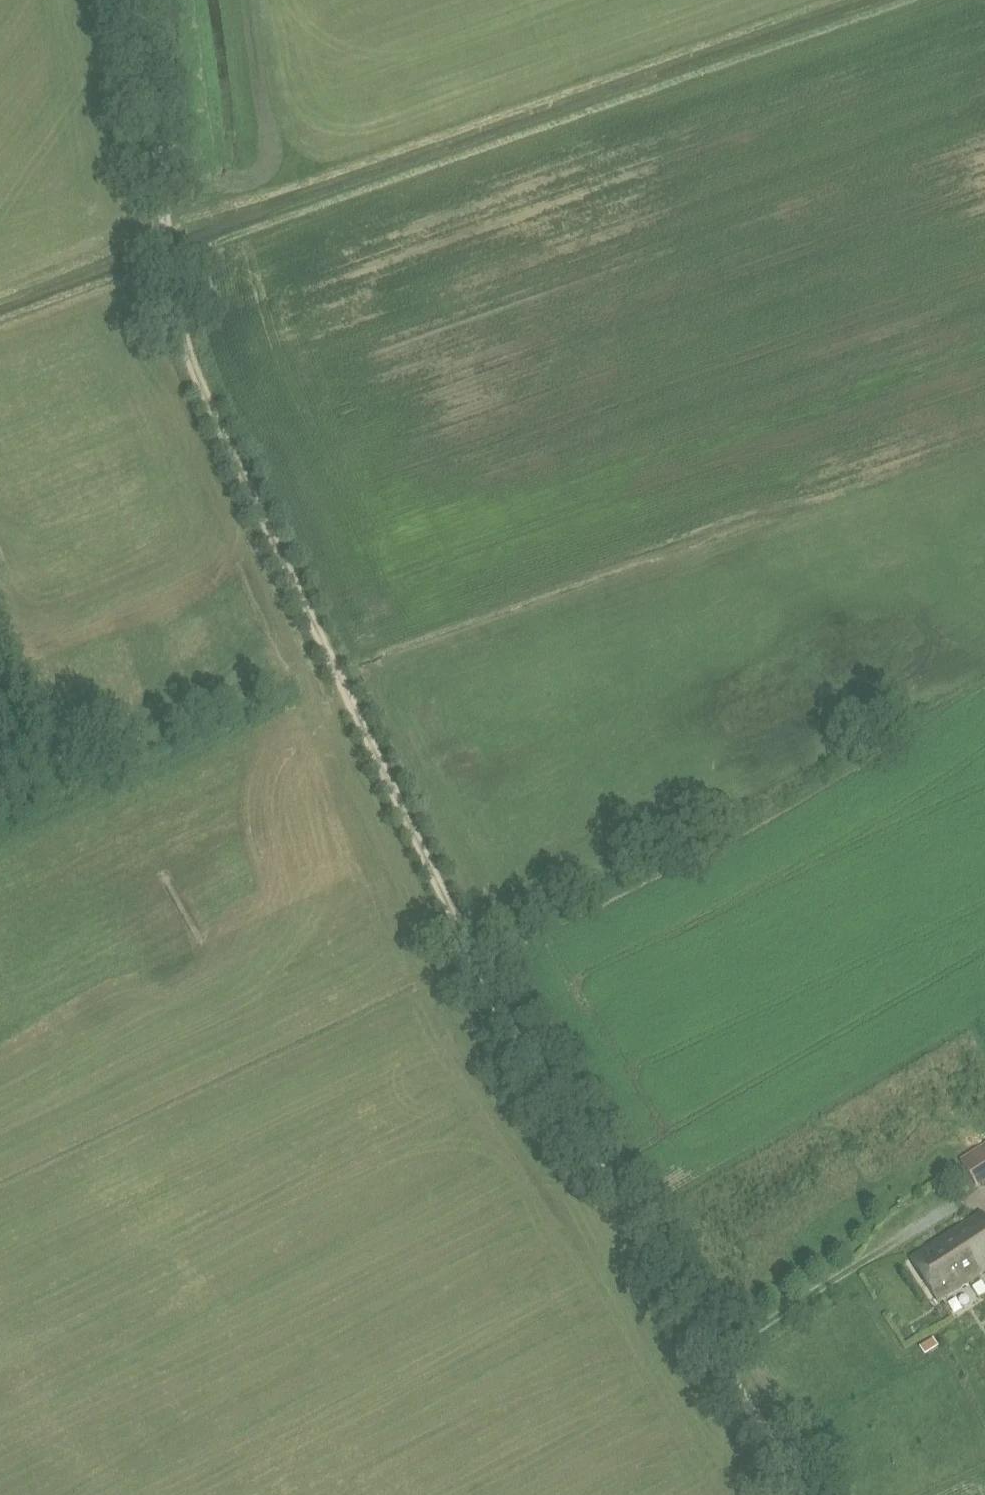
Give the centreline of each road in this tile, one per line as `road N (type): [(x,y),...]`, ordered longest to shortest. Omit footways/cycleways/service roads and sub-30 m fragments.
road 1 (track): [(811,1494),(480,964),(192,365),(168,260),(138,0)]

